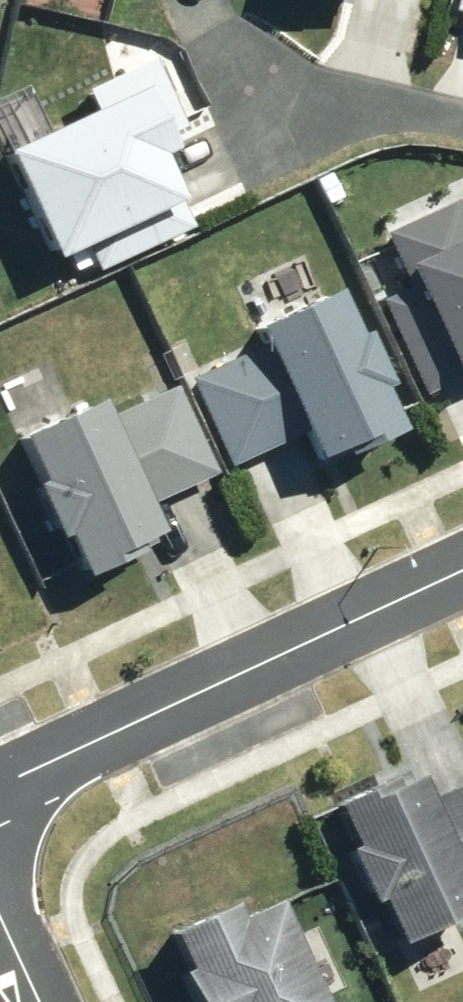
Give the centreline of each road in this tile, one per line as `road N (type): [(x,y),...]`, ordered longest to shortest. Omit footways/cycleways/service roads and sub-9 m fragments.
road 1 (residential): [(462,571),(0,785)]
road 2 (residential): [(462,134),(411,124),(245,139)]
road 3 (residential): [(0,872),(55,1001)]

